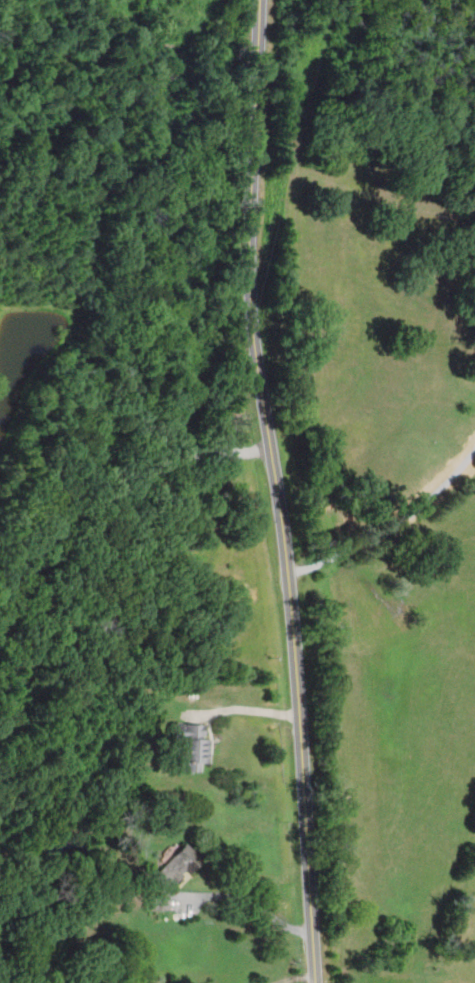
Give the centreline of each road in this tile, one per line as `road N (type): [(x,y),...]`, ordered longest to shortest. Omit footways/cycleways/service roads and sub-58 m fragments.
road 1 (tertiary): [(316,982),(294,639),(248,276),(259,0)]

